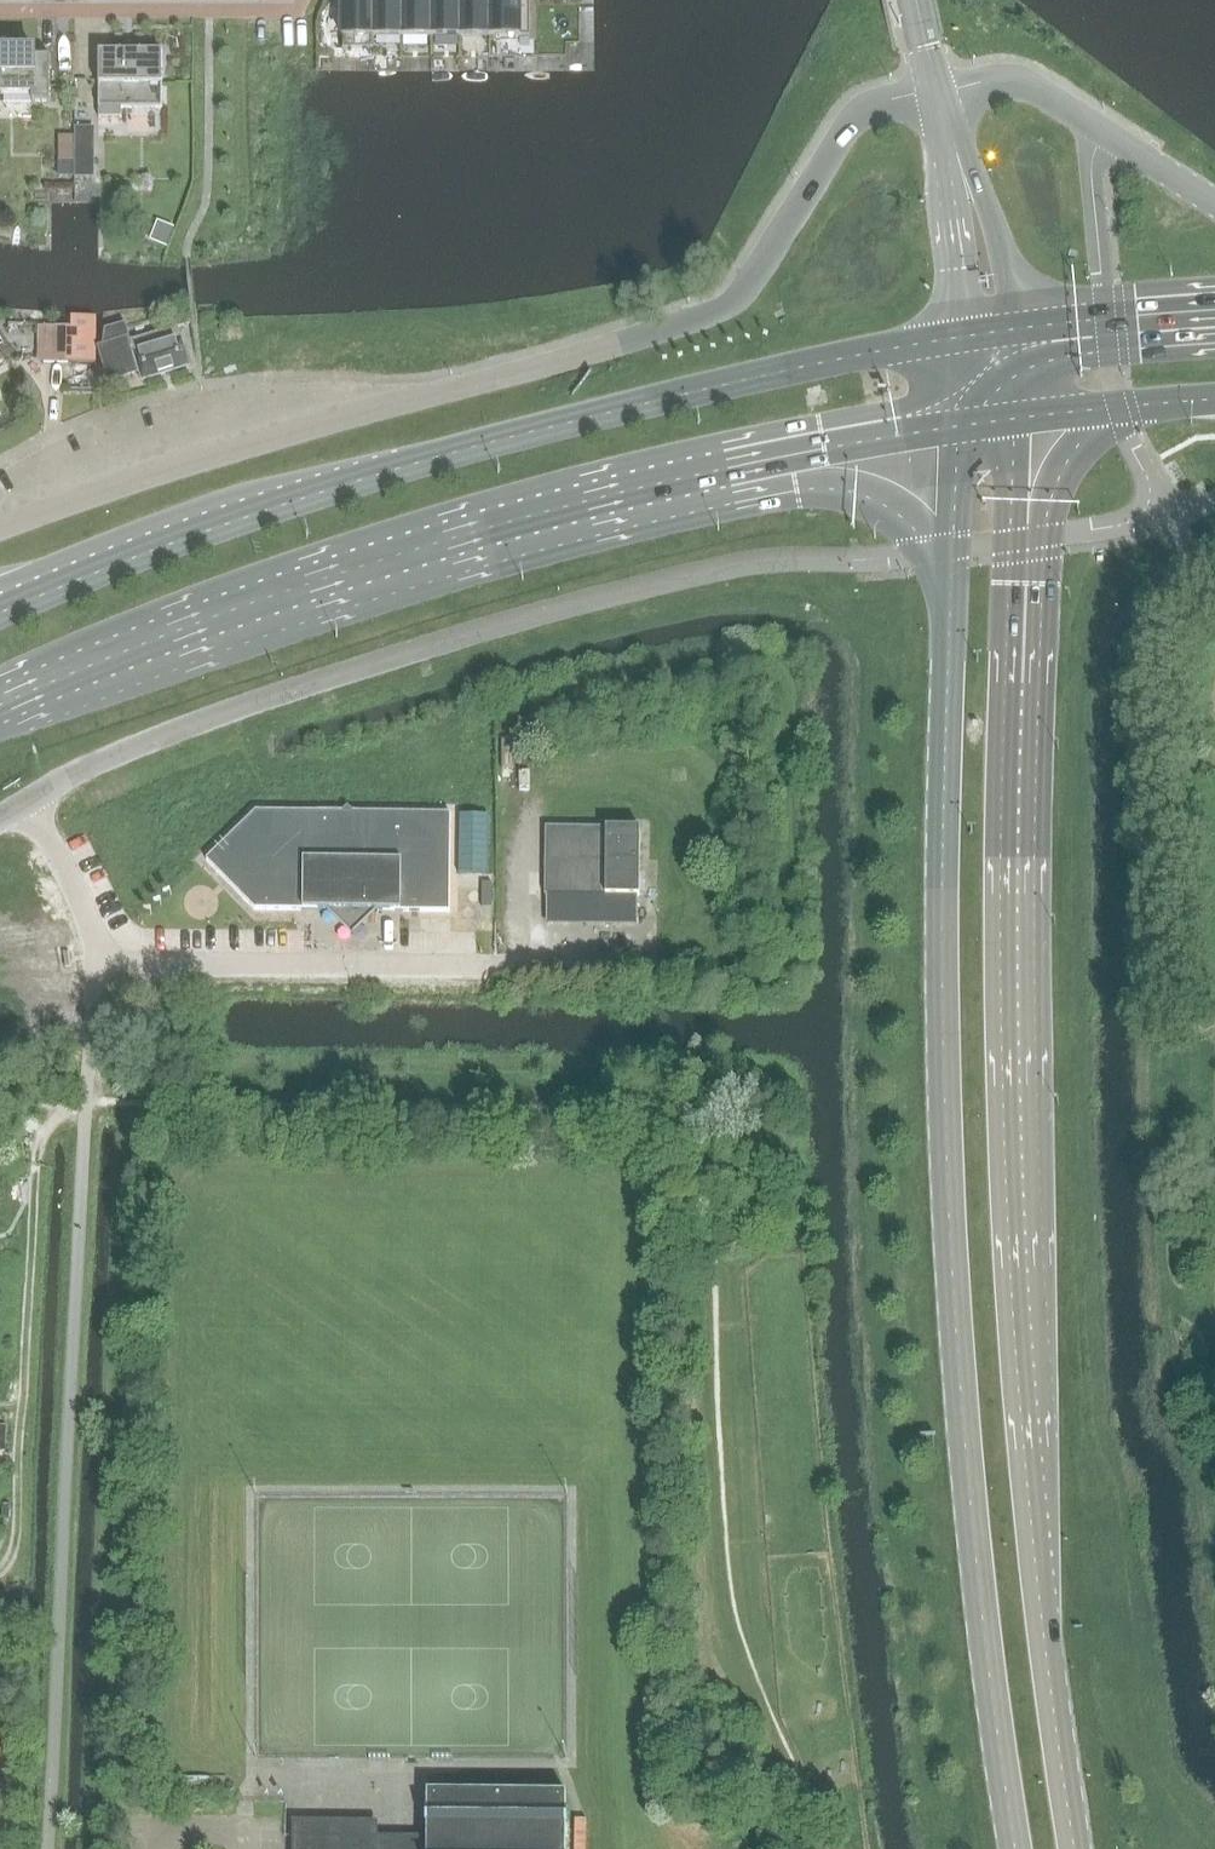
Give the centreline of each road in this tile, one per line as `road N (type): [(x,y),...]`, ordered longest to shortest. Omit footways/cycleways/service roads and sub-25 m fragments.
road 1 (primary): [(950,622),(942,857),(947,1157),(980,1584),(1015,1848)]
road 2 (primary): [(1075,1848),(1041,1622),(1010,1295),(1000,1012),(1007,635)]
road 3 (tertiary): [(0,529),(206,456),(710,314),(751,280),(855,118),(891,99),(936,91)]
road 4 (primary): [(964,337),(671,396),(399,468),(208,530),(0,614)]
road 5 (unclassified): [(0,817),(180,729),(558,608),(757,562),(930,552)]
road 6 (primary): [(0,705),(212,617),(367,565),(728,468)]
road 7 (track): [(86,1101),(49,1125),(39,1153),(17,1540),(0,1572)]
road 8 (residential): [(296,0),(0,5)]
road 9 (tertiary): [(1015,329),(1002,251),(936,91)]
road 10 (tertiary): [(936,91),(964,337)]
road 11 (primary): [(728,468),(958,427)]
road 12 (primary): [(728,468),(797,491),(870,498),(901,516),(930,552)]
road 13 (unclassified): [(1106,134),(1092,170),(1106,318)]
road 14 (tertiary): [(1106,134),(1022,82),(936,91)]
road 15 (trunk): [(1046,536),(1067,464),(1120,417)]
road 16 (tertiary): [(1214,203),(1106,134)]
road 17 (primary): [(958,427),(953,549)]
road 18 (primary): [(1010,541),(1014,419)]

